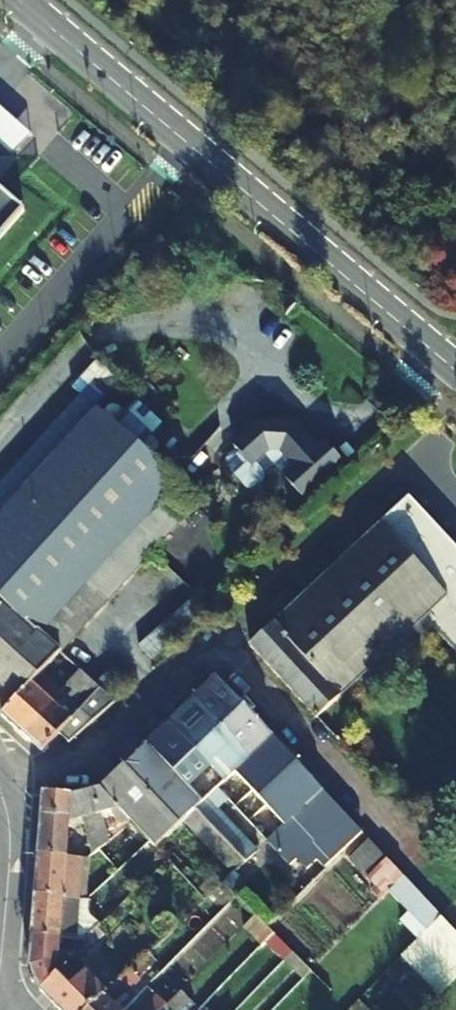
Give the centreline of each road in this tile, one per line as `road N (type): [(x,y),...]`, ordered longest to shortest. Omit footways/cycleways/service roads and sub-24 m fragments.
road 1 (residential): [(16,0),(455,371)]

